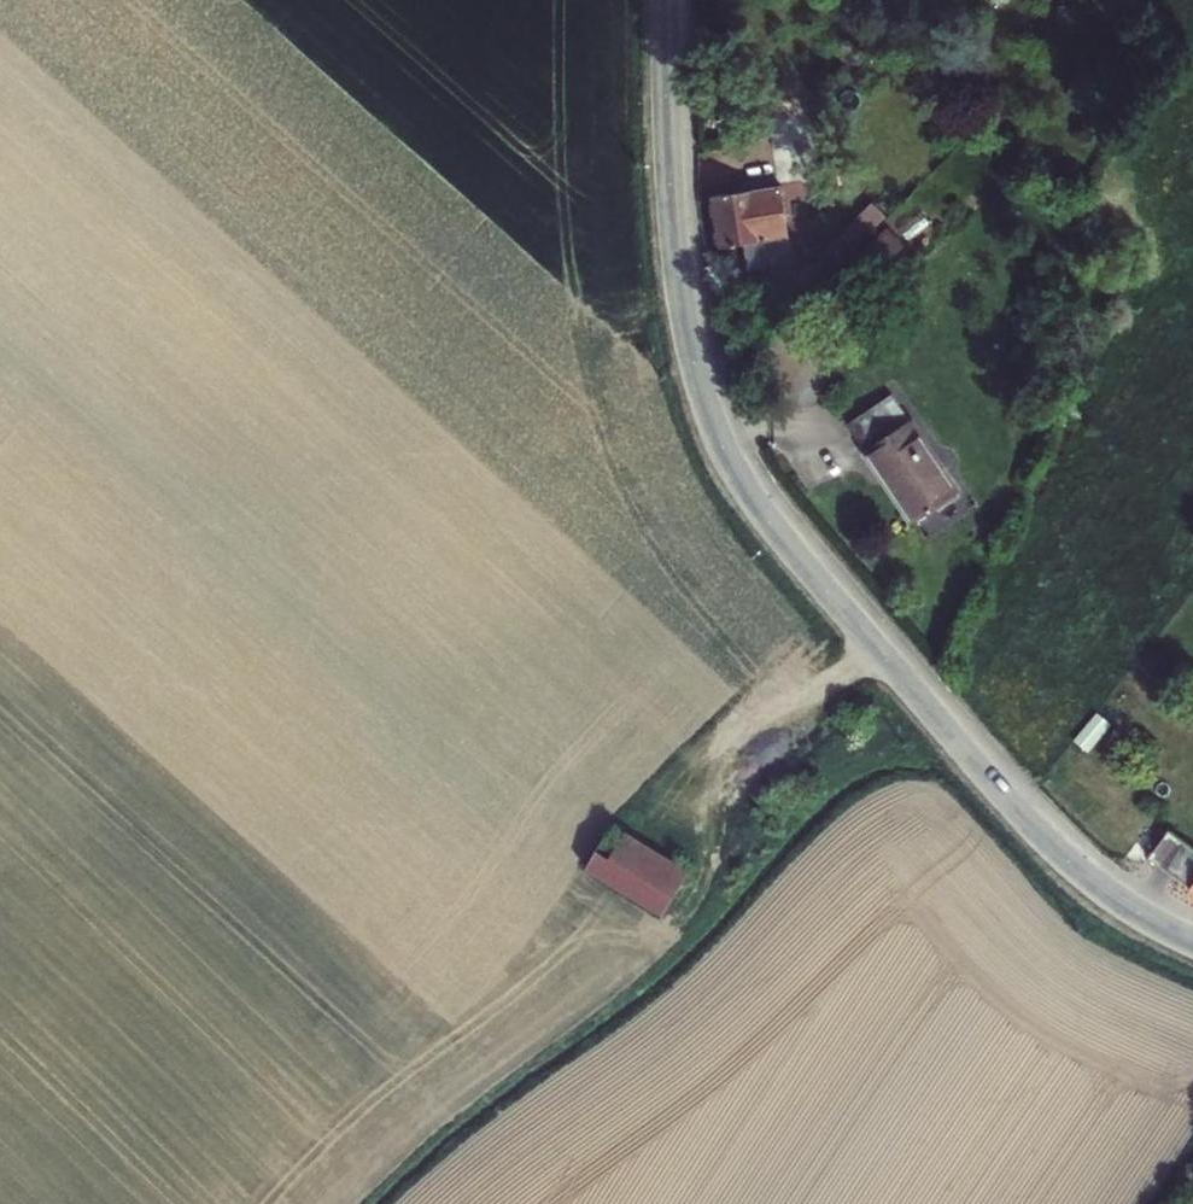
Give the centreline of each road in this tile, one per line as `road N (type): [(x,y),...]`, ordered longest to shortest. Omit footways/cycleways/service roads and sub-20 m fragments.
road 1 (unclassified): [(1192,938),(1134,910),(1038,835),(735,473),(706,404),(681,296),(666,150),(662,0)]

